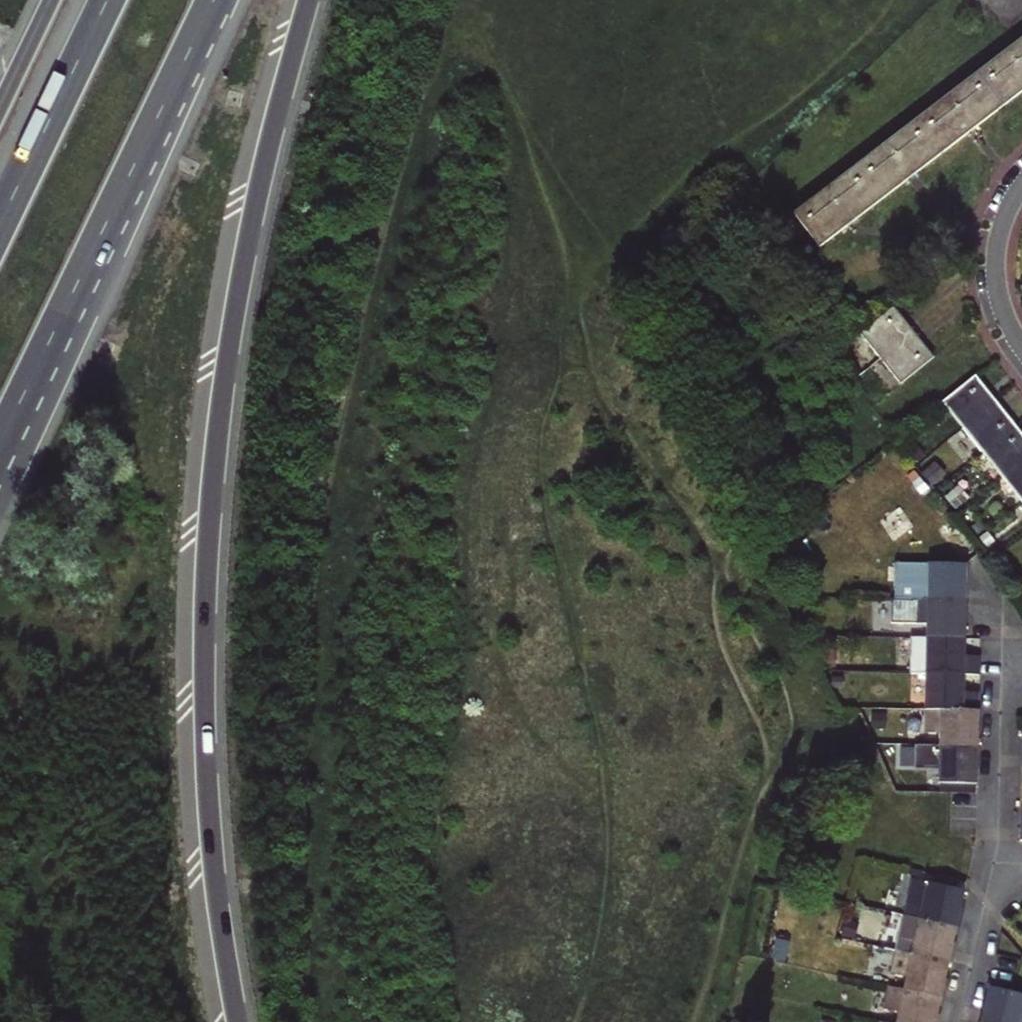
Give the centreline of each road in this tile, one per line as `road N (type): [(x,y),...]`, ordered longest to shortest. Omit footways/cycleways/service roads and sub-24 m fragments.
road 1 (motorway): [(231,1021),(204,768),(205,531),(239,257),(306,0)]
road 2 (motorway): [(0,441),(211,0)]
road 3 (motorway): [(106,0),(0,220)]
road 4 (residential): [(1004,627),(995,863)]
road 5 (residential): [(1021,185),(998,236),(995,270),(1001,308),(1021,345)]
road 6 (residential): [(995,863),(957,1021)]

